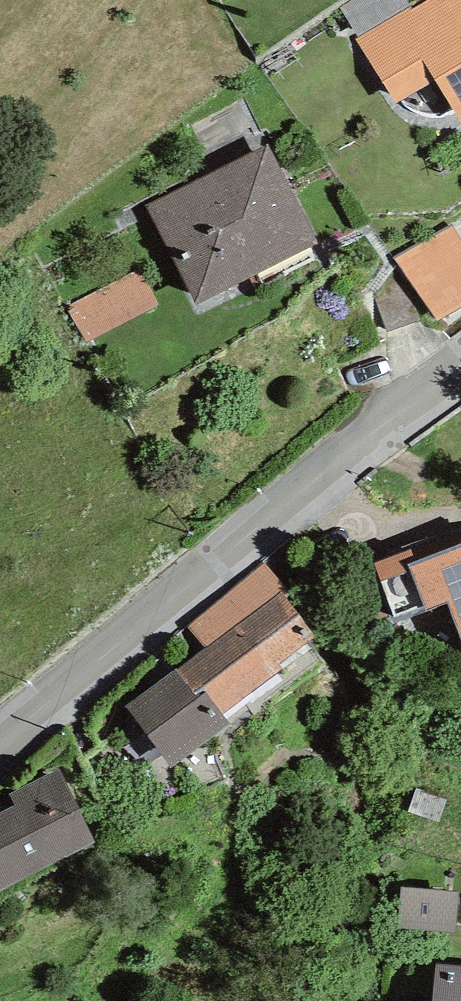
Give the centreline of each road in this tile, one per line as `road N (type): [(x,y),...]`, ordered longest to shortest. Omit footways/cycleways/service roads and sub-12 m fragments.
road 1 (tertiary): [(460,367),(0,740)]

